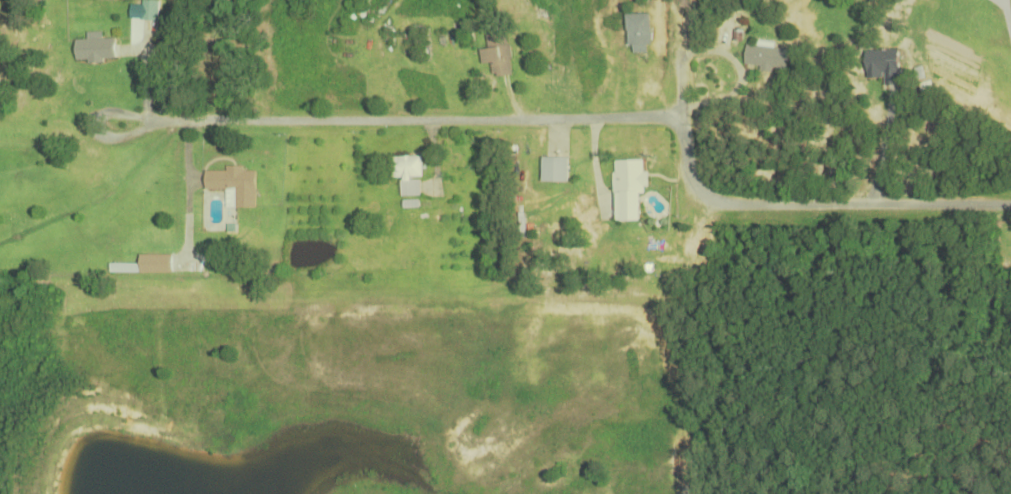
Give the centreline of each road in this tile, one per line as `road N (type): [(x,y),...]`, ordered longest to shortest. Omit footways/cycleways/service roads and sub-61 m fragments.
road 1 (residential): [(1010,206),(714,201),(696,186),(684,132),(659,117),(152,121)]
road 2 (residential): [(714,201),(662,299),(683,397),(688,493)]
road 3 (residential): [(524,297),(662,299)]
road 4 (residential): [(152,121),(114,112),(96,123),(115,138),(152,121)]

